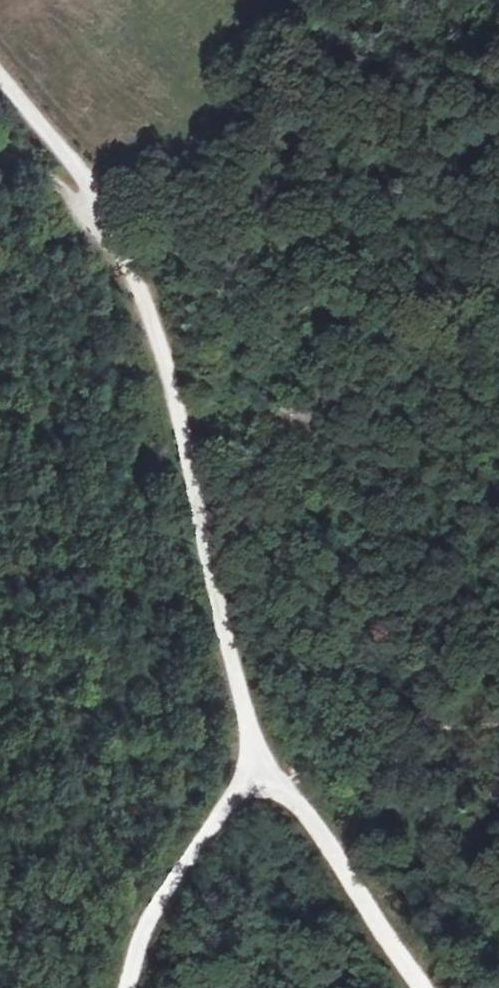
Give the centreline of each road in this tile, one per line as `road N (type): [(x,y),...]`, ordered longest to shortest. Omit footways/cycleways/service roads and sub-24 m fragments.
road 1 (track): [(0,73),(126,236),(159,334),(243,706),(266,765)]
road 2 (track): [(266,765),(417,987)]
road 3 (track): [(266,765),(198,835),(144,922),(124,987)]
road 4 (track): [(126,236),(68,191),(0,157)]

